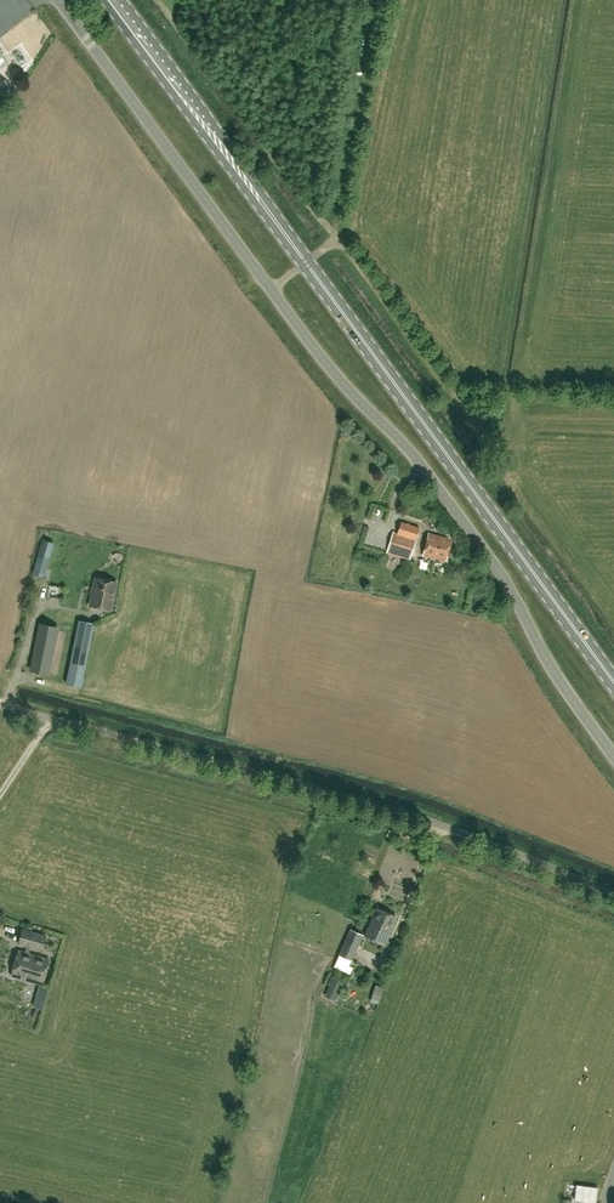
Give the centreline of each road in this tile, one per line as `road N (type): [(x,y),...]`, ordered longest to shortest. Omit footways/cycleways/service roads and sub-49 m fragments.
road 1 (unclassified): [(613,755),(563,685),(491,557),(418,460),(336,376),(59,0)]
road 2 (primary): [(613,683),(114,0)]
road 3 (unclassified): [(613,897),(430,825),(6,706)]

